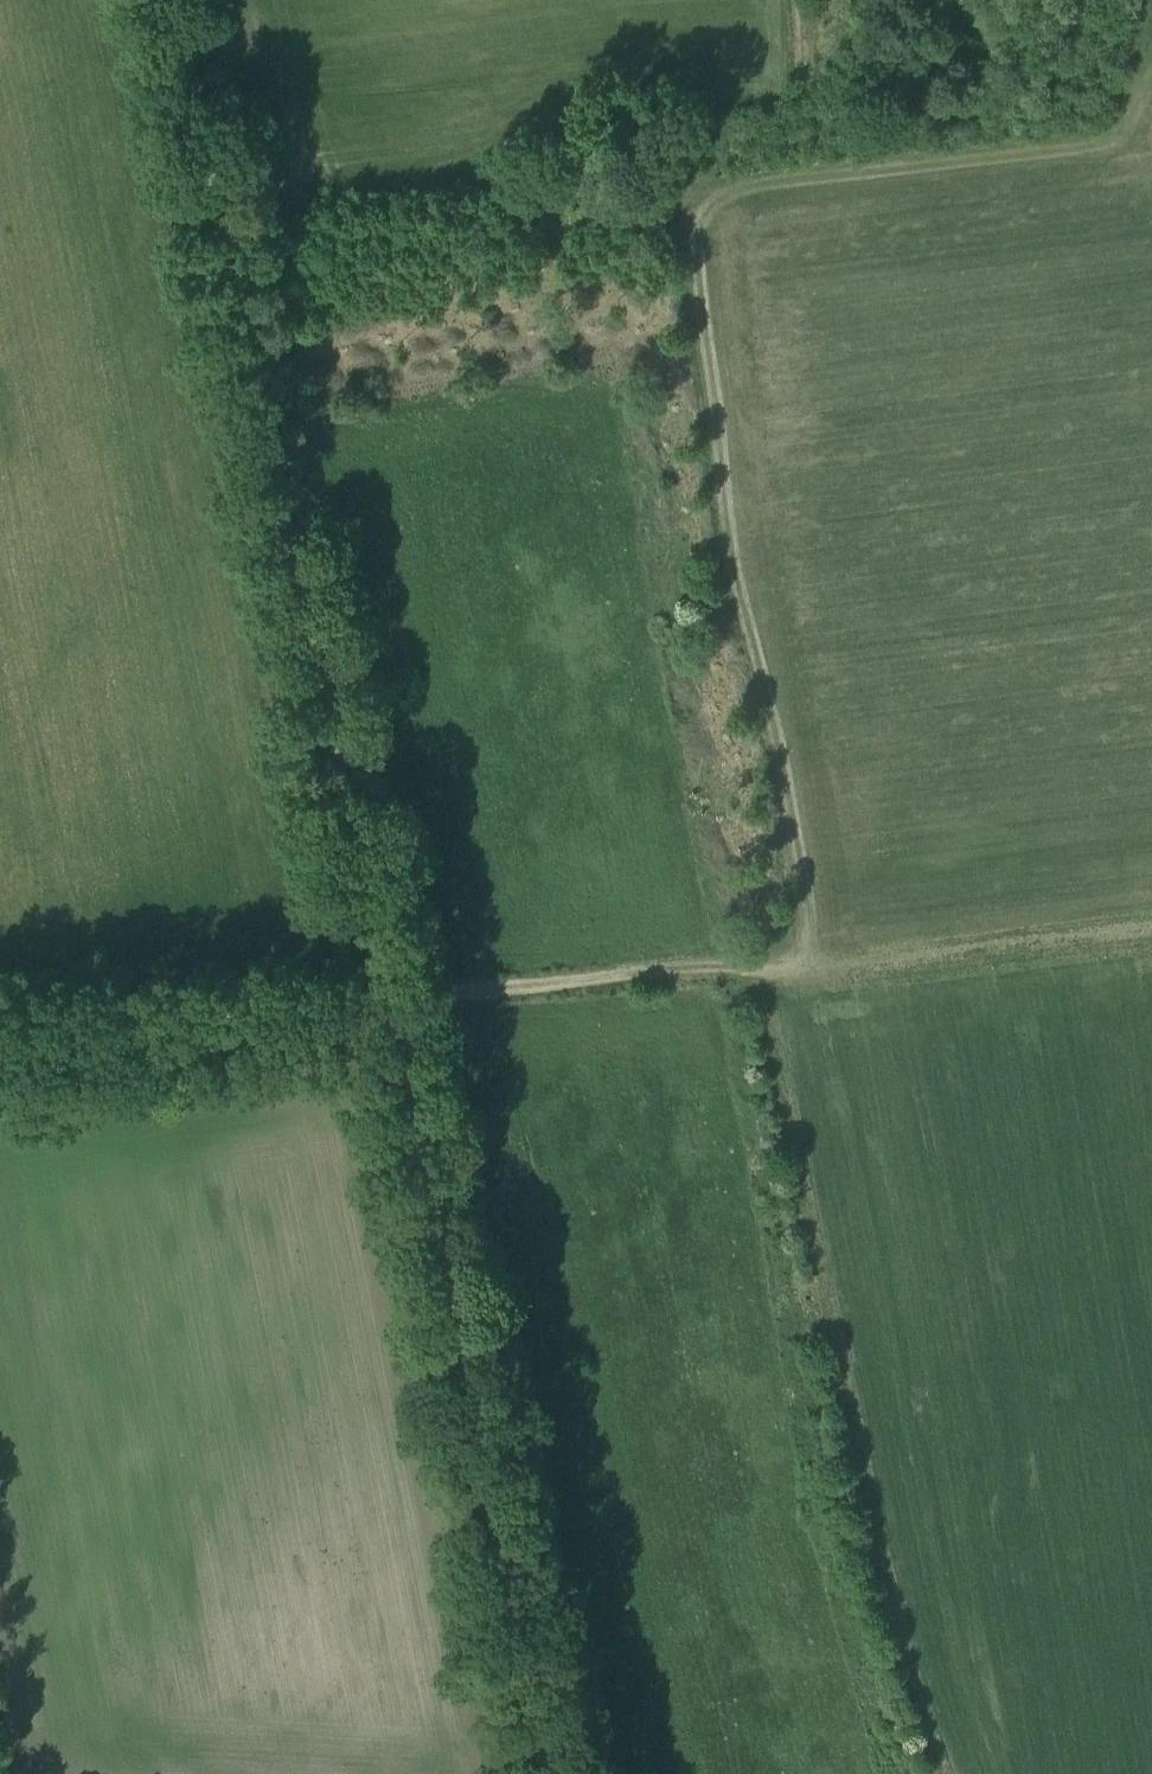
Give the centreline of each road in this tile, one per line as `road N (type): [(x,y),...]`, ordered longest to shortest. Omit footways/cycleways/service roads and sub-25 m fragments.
road 1 (unclassified): [(556,1773),(171,0)]
road 2 (track): [(393,996),(0,1038)]

